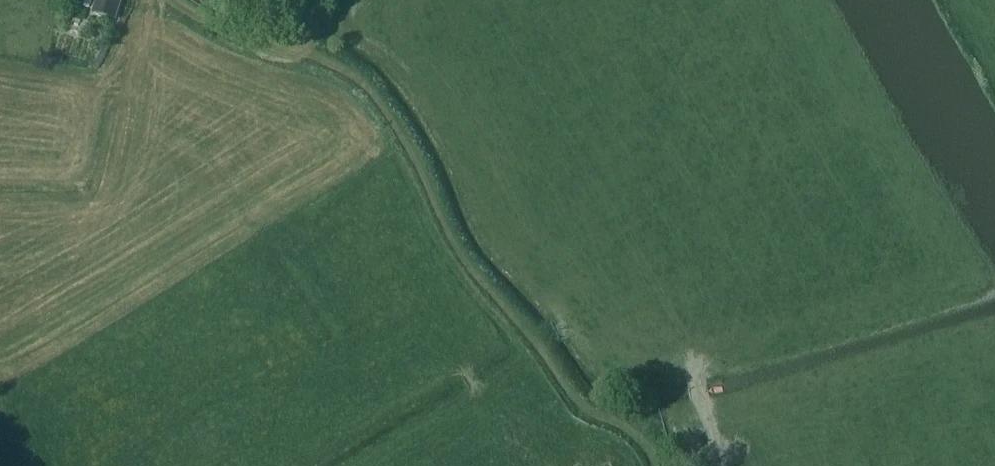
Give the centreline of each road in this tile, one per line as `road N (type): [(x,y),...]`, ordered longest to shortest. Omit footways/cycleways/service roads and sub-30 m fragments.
road 1 (track): [(174,0),(229,30),(315,56),(368,92),(400,130),(454,241),(488,288),(588,407),(645,433),(660,465)]

